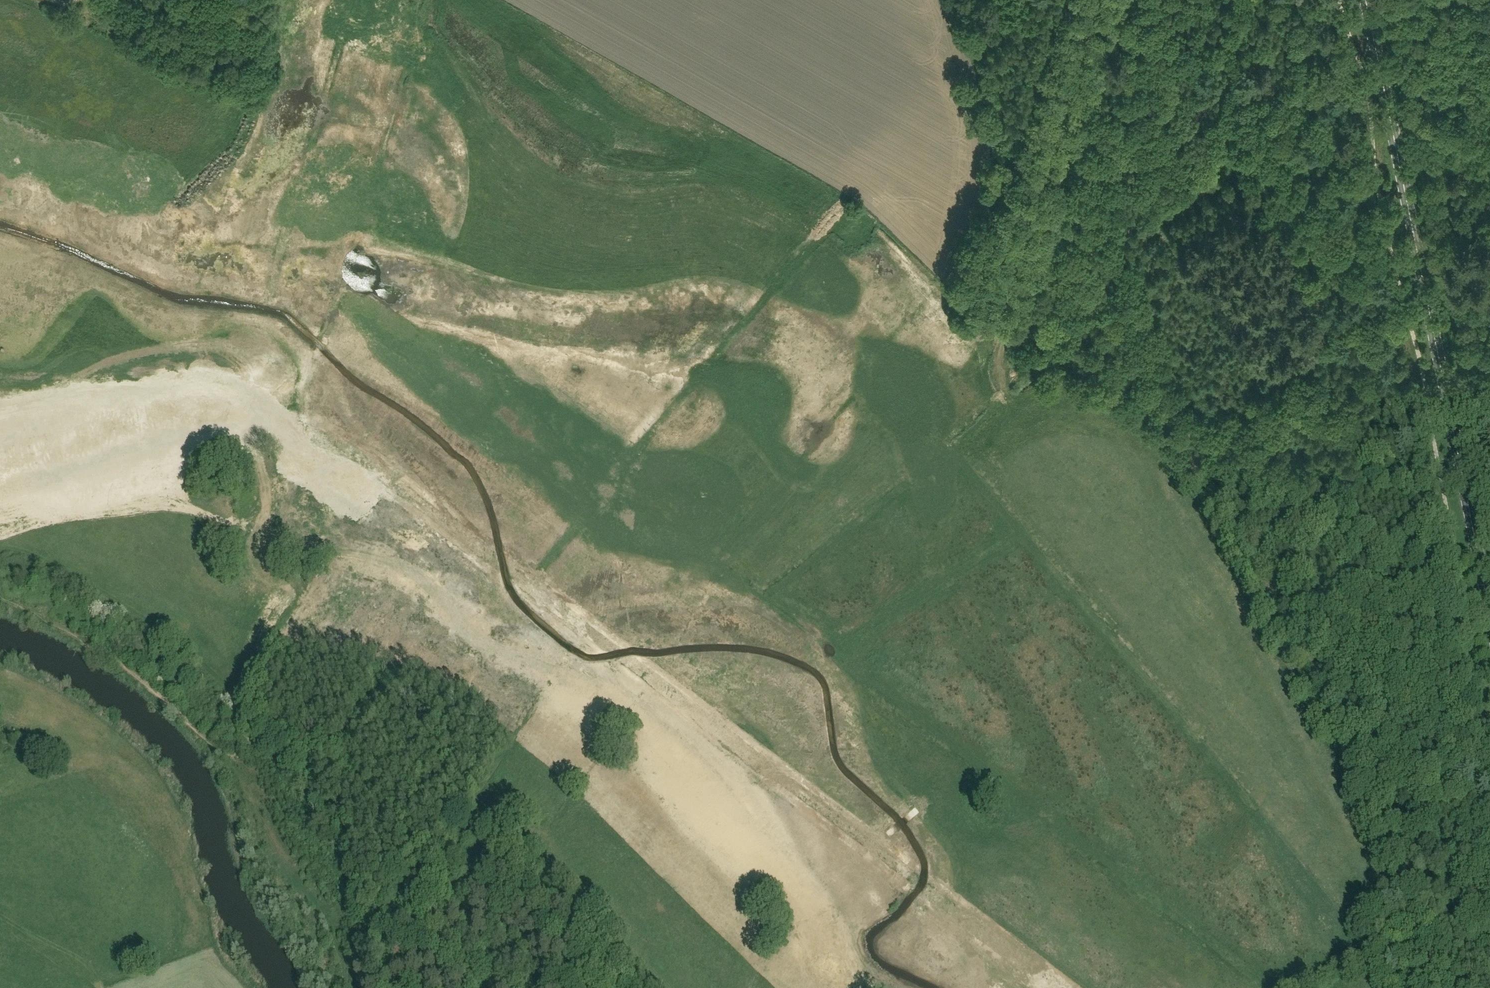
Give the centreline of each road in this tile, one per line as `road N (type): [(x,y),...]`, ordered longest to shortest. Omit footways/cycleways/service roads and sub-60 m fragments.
road 1 (primary): [(1489,606),(1367,0)]
road 2 (track): [(429,876),(401,828),(248,709),(141,612),(52,562),(0,549)]
road 3 (track): [(1103,0),(999,326)]
road 4 (track): [(675,987),(555,864),(474,799)]

